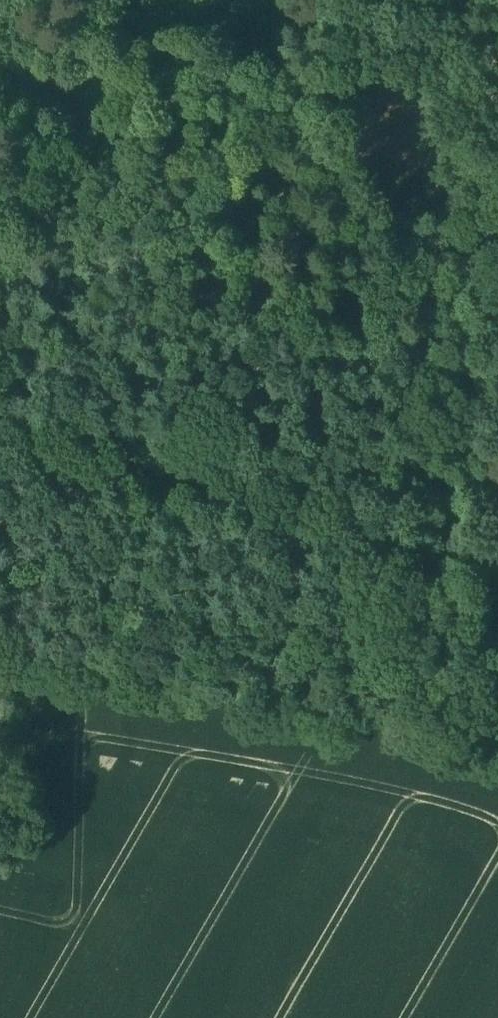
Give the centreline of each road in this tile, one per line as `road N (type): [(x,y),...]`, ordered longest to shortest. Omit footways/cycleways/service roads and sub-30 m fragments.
road 1 (track): [(0,79),(79,81),(120,0)]

